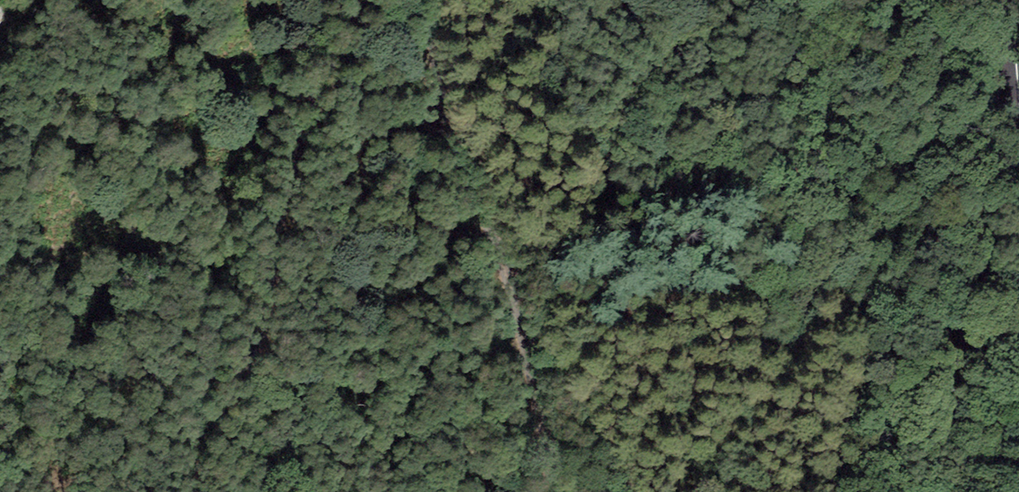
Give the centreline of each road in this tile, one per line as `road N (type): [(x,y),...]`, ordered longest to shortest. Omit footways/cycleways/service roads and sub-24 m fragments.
road 1 (unclassified): [(359,0),(322,82),(271,262),(264,332),(186,491)]
road 2 (unclassified): [(551,491),(505,253),(454,116),(427,0)]

